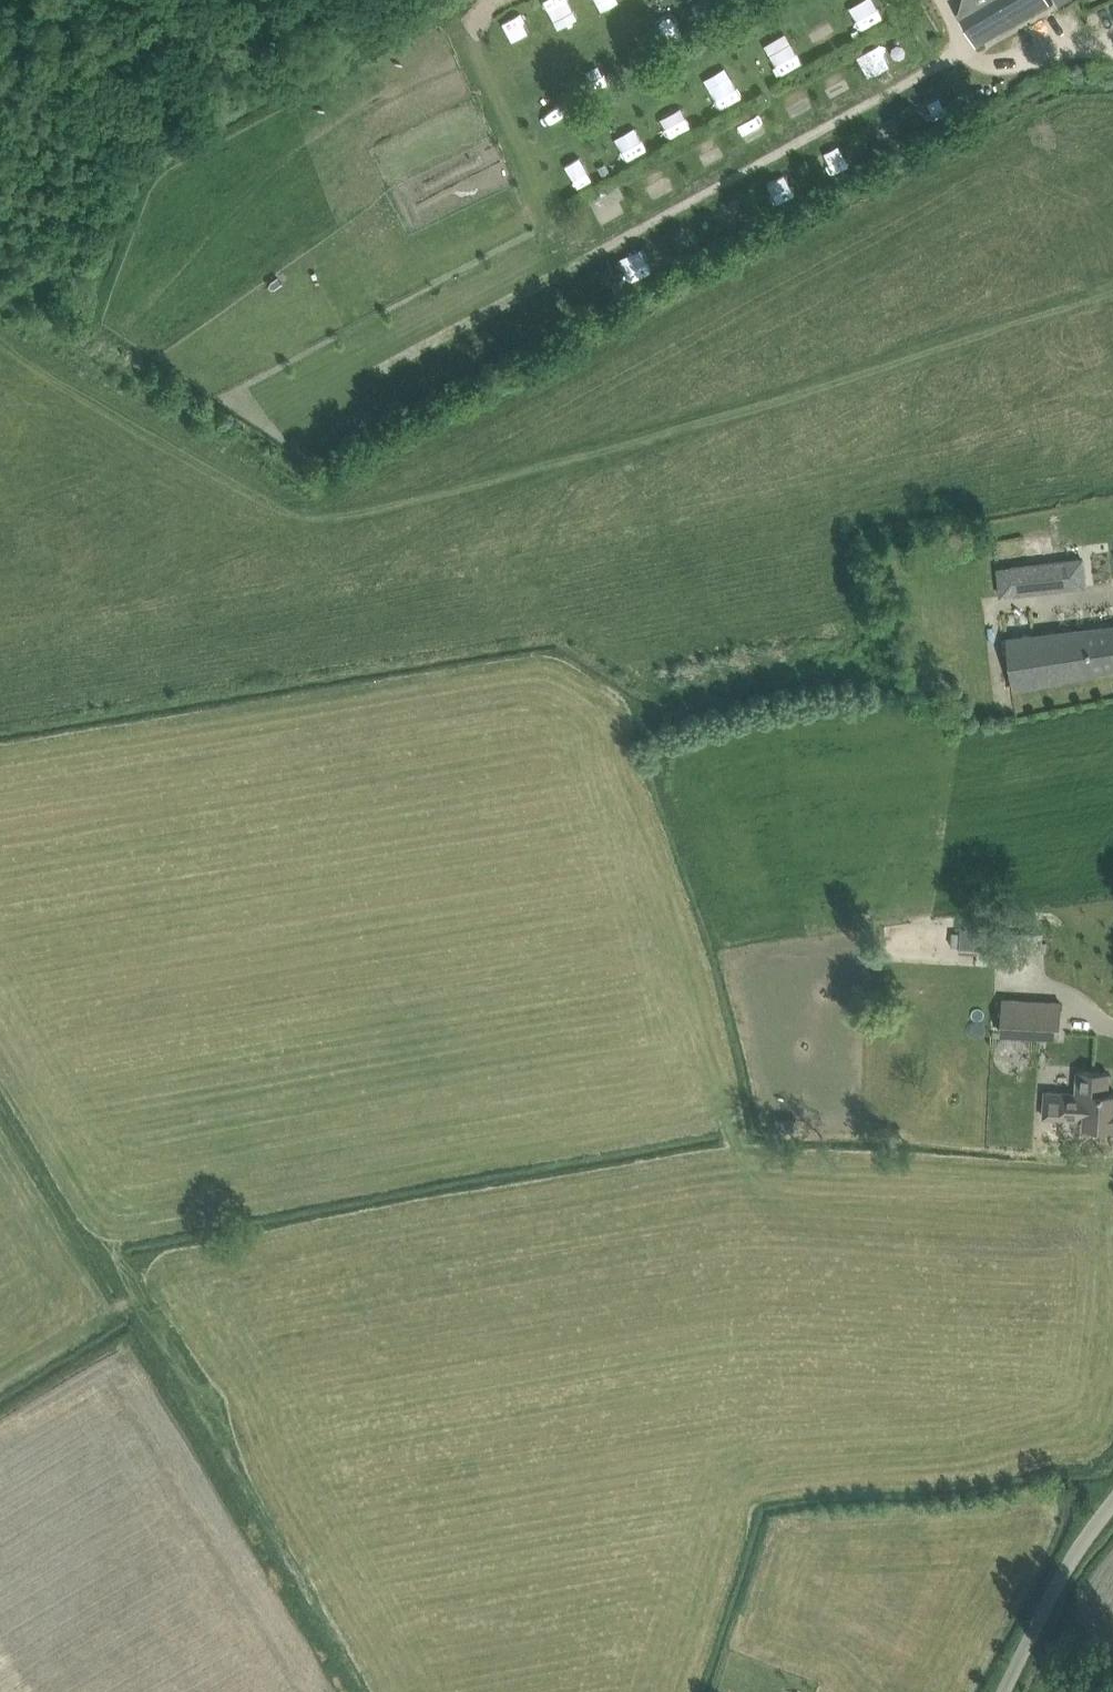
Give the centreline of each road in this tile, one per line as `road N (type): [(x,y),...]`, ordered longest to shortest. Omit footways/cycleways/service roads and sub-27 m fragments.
road 1 (unclassified): [(1004,1691),(1076,1550),(1112,1503)]

